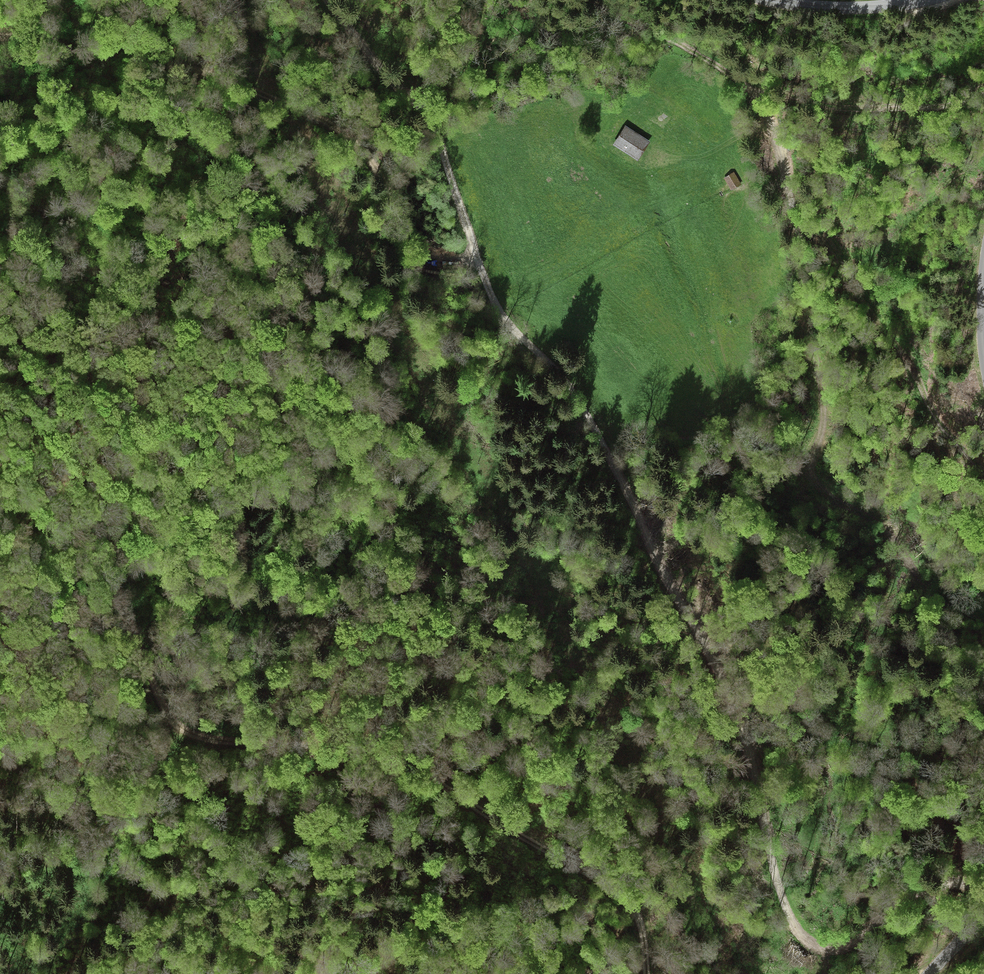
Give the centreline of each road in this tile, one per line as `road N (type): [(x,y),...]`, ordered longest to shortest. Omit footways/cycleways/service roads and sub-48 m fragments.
road 1 (track): [(842,945),(811,937),(790,909),(753,763),(716,663),(575,394),(510,329),(470,258),(434,126),(326,0)]
road 2 (track): [(0,344),(119,391),(148,411),(149,434),(117,514),(117,578),(138,646),(183,731),(366,756),(430,777),(627,899),(644,929),(647,973)]
road 3 (track): [(698,631),(614,610),(494,599),(284,614),(264,608),(233,566),(225,538),(217,405),(107,345)]
road 4 (track): [(983,624),(932,595),(907,567),(891,529),(814,488),(808,466),(826,406),(784,164),(760,99)]
road 5 (track): [(470,258),(427,258),(358,149),(259,89),(213,72),(0,37)]
road 6 (track): [(983,96),(932,108),(760,99),(732,68),(594,0)]
road 7 (track): [(983,472),(933,414),(836,251)]
road 8 (track): [(983,887),(921,890),(842,945)]
road 9 (tertiary): [(912,0),(851,8),(781,0)]

